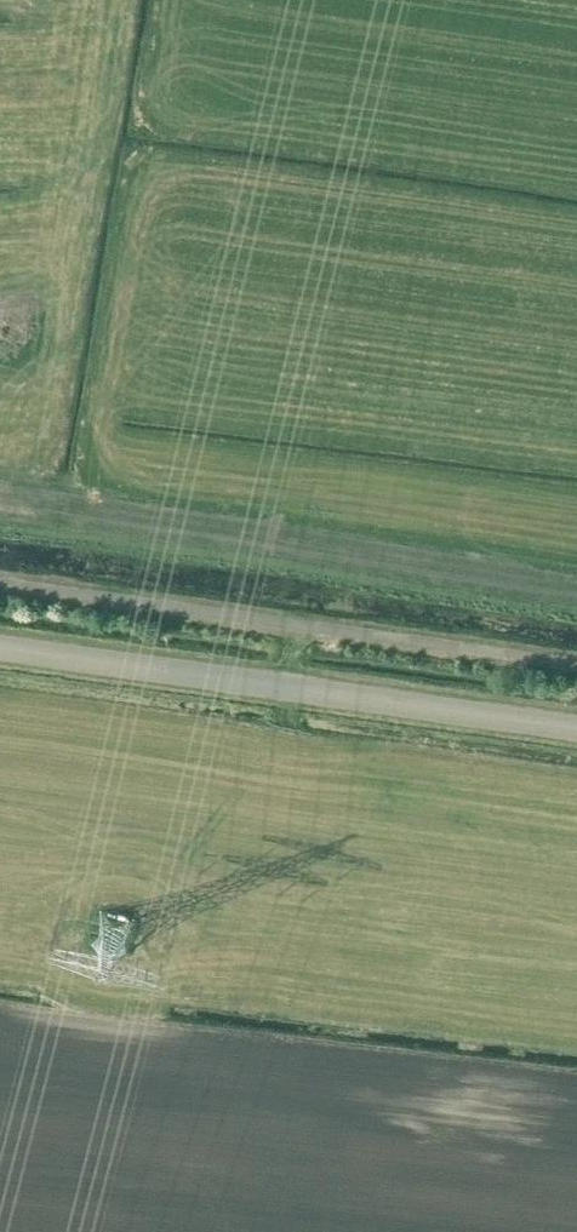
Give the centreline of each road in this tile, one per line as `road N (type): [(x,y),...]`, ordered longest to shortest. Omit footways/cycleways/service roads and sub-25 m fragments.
road 1 (unclassified): [(0,648),(576,730)]

